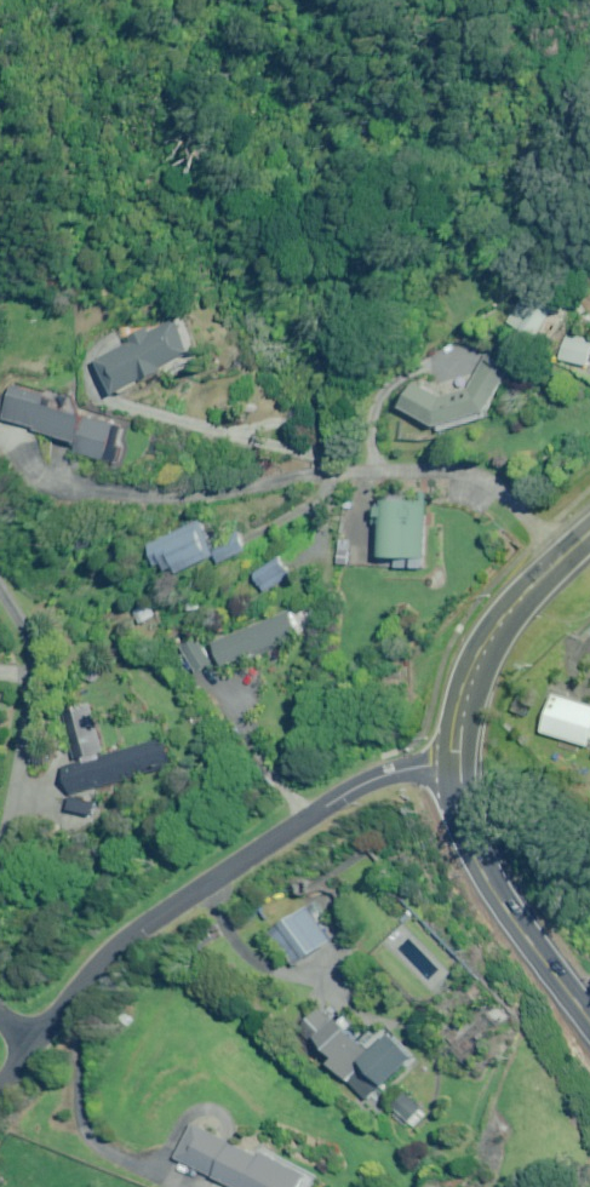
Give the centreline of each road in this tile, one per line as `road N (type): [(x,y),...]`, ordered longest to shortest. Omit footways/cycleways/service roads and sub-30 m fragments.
road 1 (residential): [(34,1045),(105,959),(336,801),(401,772),(450,769)]
road 2 (primary): [(450,769),(473,855),(589,1022)]
road 3 (primary): [(589,533),(528,587),(479,651),(462,688),(450,769)]

